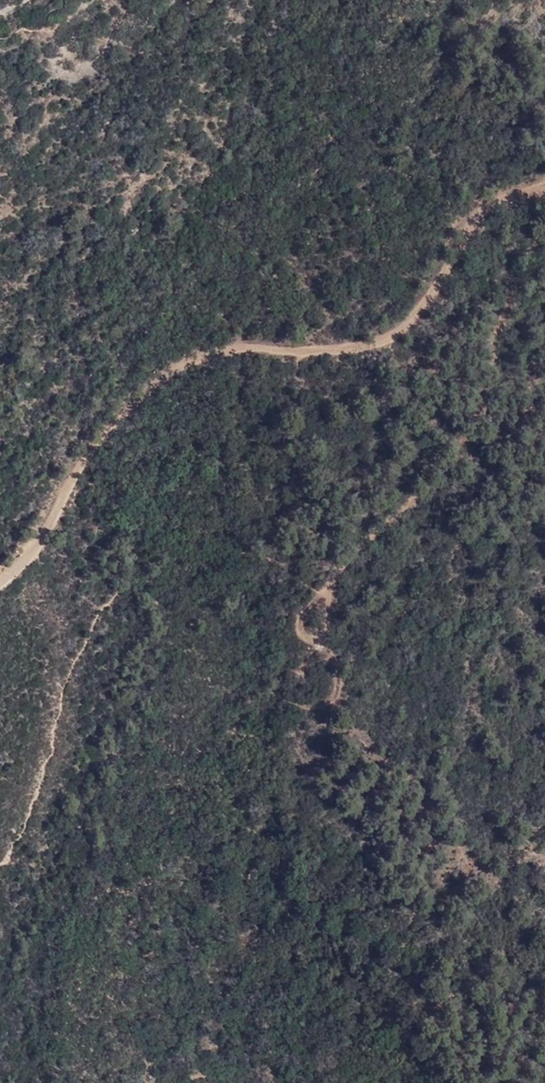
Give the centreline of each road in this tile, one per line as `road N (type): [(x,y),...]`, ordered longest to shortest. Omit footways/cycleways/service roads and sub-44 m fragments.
road 1 (track): [(0,580),(38,540),(74,471),(129,406),(176,368),(212,354),(356,345),(392,333),(434,293),(488,204),(511,191),(544,187)]

